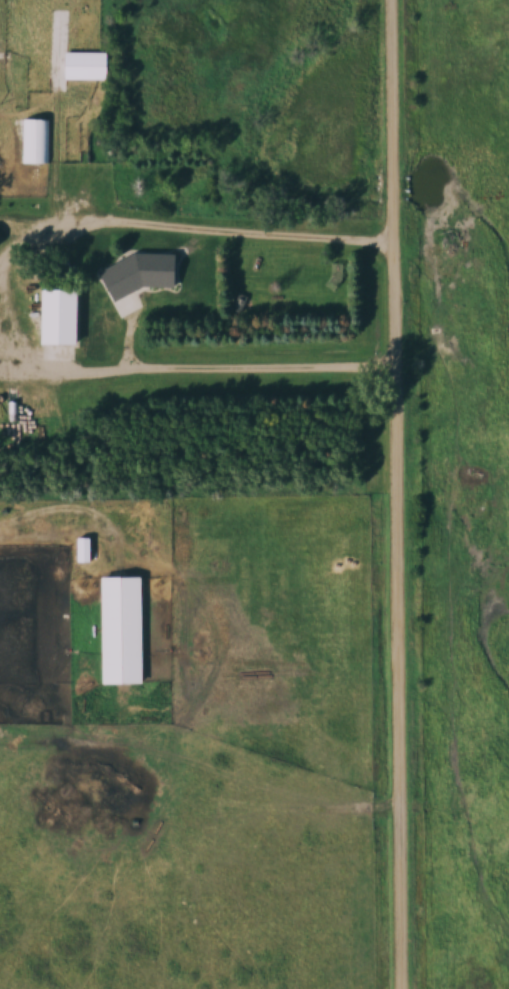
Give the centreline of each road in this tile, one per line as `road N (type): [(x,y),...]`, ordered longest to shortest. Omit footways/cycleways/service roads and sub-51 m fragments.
road 1 (residential): [(407,988),(400,0)]

